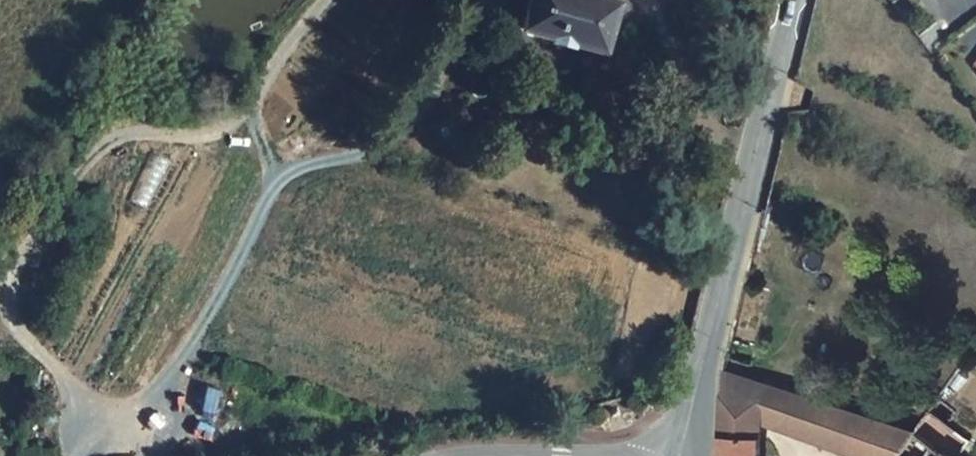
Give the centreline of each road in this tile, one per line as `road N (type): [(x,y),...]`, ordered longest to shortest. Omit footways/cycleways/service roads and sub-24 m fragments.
road 1 (tertiary): [(789,0),(674,455)]

